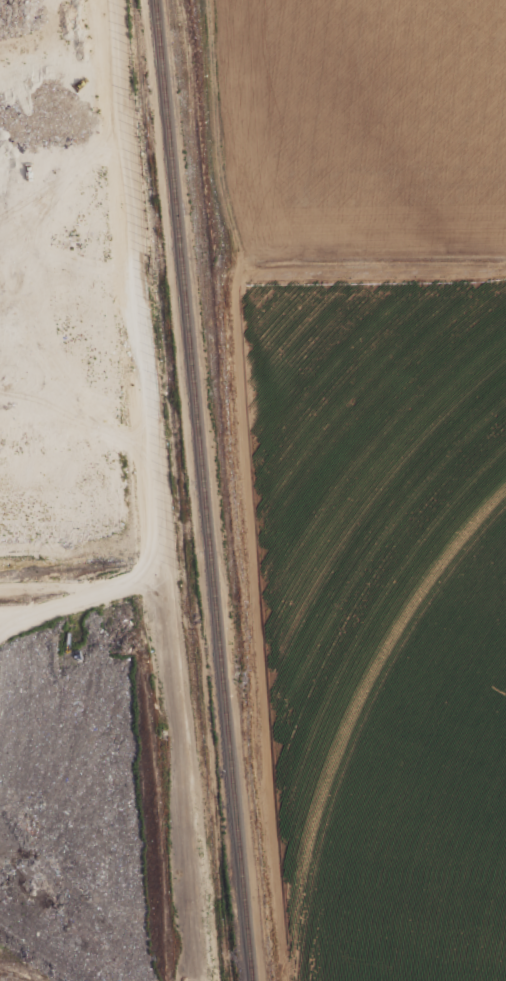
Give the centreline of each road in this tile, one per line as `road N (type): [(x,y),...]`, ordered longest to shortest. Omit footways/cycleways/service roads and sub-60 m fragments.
road 1 (track): [(209,0),(224,161),(241,237),(229,308),(232,410),(256,788),(282,980)]
road 2 (track): [(112,0),(118,194),(146,387),(146,558),(100,589),(0,625)]
road 3 (track): [(146,558),(164,604),(207,980)]
road 4 (track): [(240,261),(505,256)]

